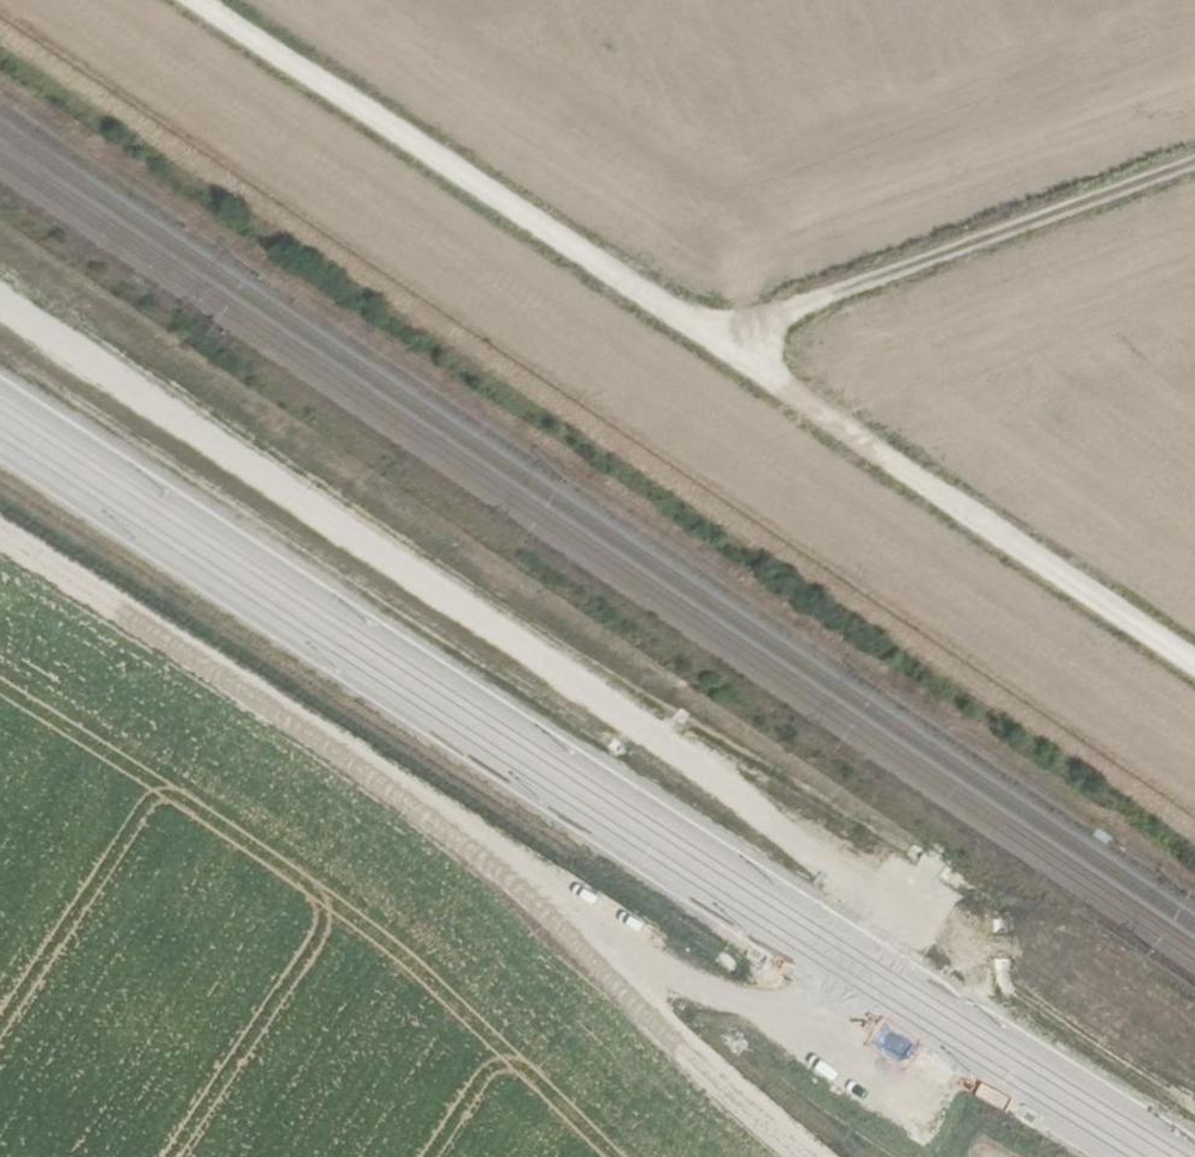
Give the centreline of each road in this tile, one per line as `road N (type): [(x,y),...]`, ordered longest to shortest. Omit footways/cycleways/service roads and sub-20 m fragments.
road 1 (track): [(0,302),(917,920)]
road 2 (track): [(830,1156),(454,818),(0,535)]
road 3 (track): [(201,0),(750,358)]
road 4 (track): [(750,358),(1194,662)]
road 5 (track): [(750,358),(778,317),(1194,165)]

